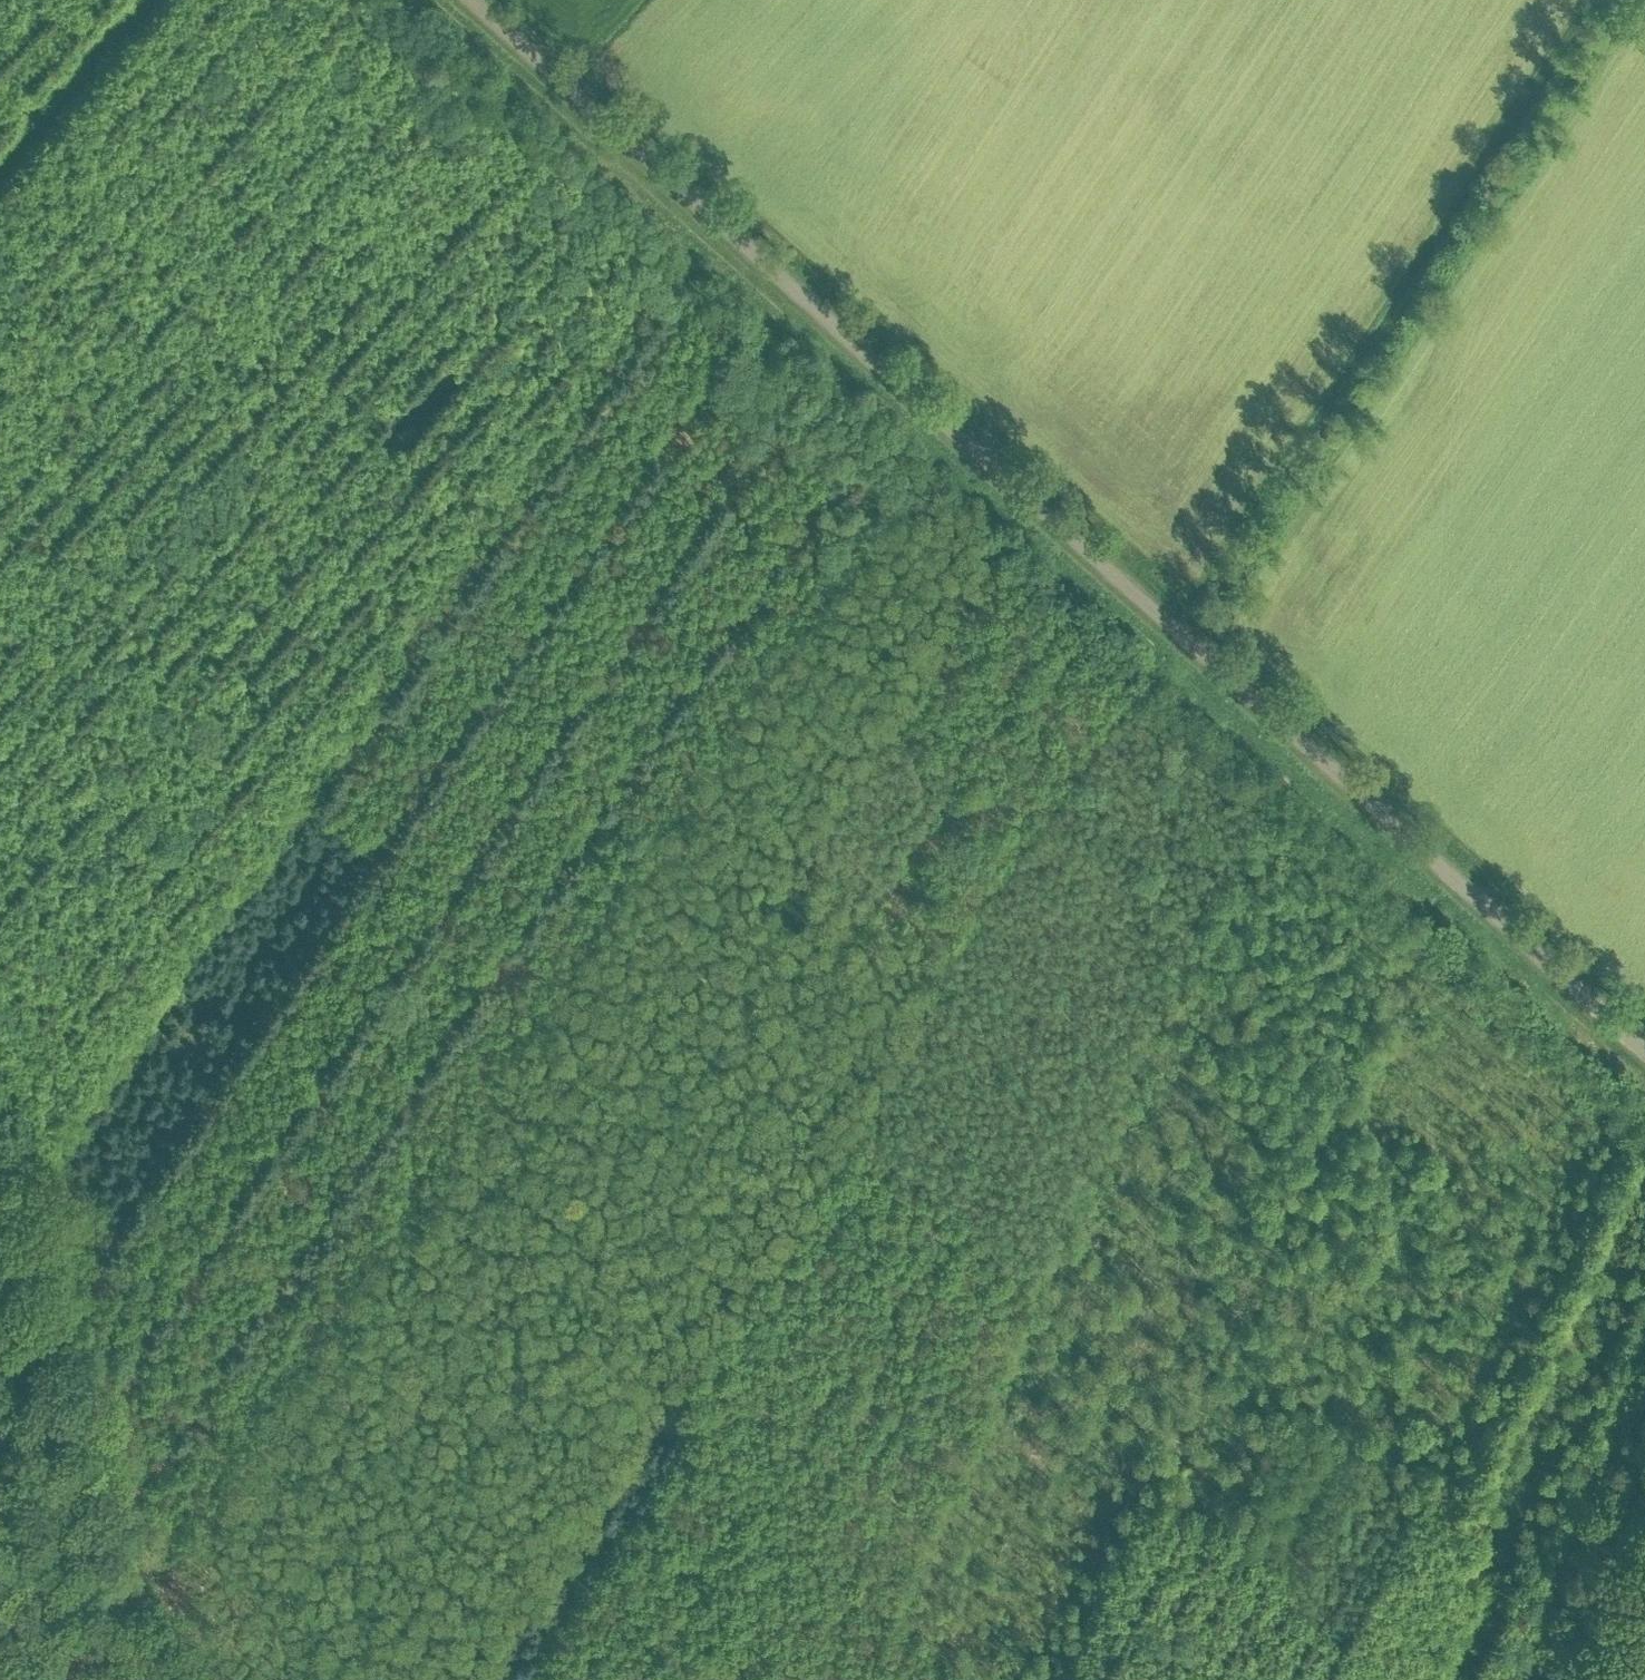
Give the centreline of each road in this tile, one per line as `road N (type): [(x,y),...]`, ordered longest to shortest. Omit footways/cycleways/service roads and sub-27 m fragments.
road 1 (unclassified): [(472,0),(1644,1050)]
road 2 (track): [(1574,1679),(1644,1490)]

